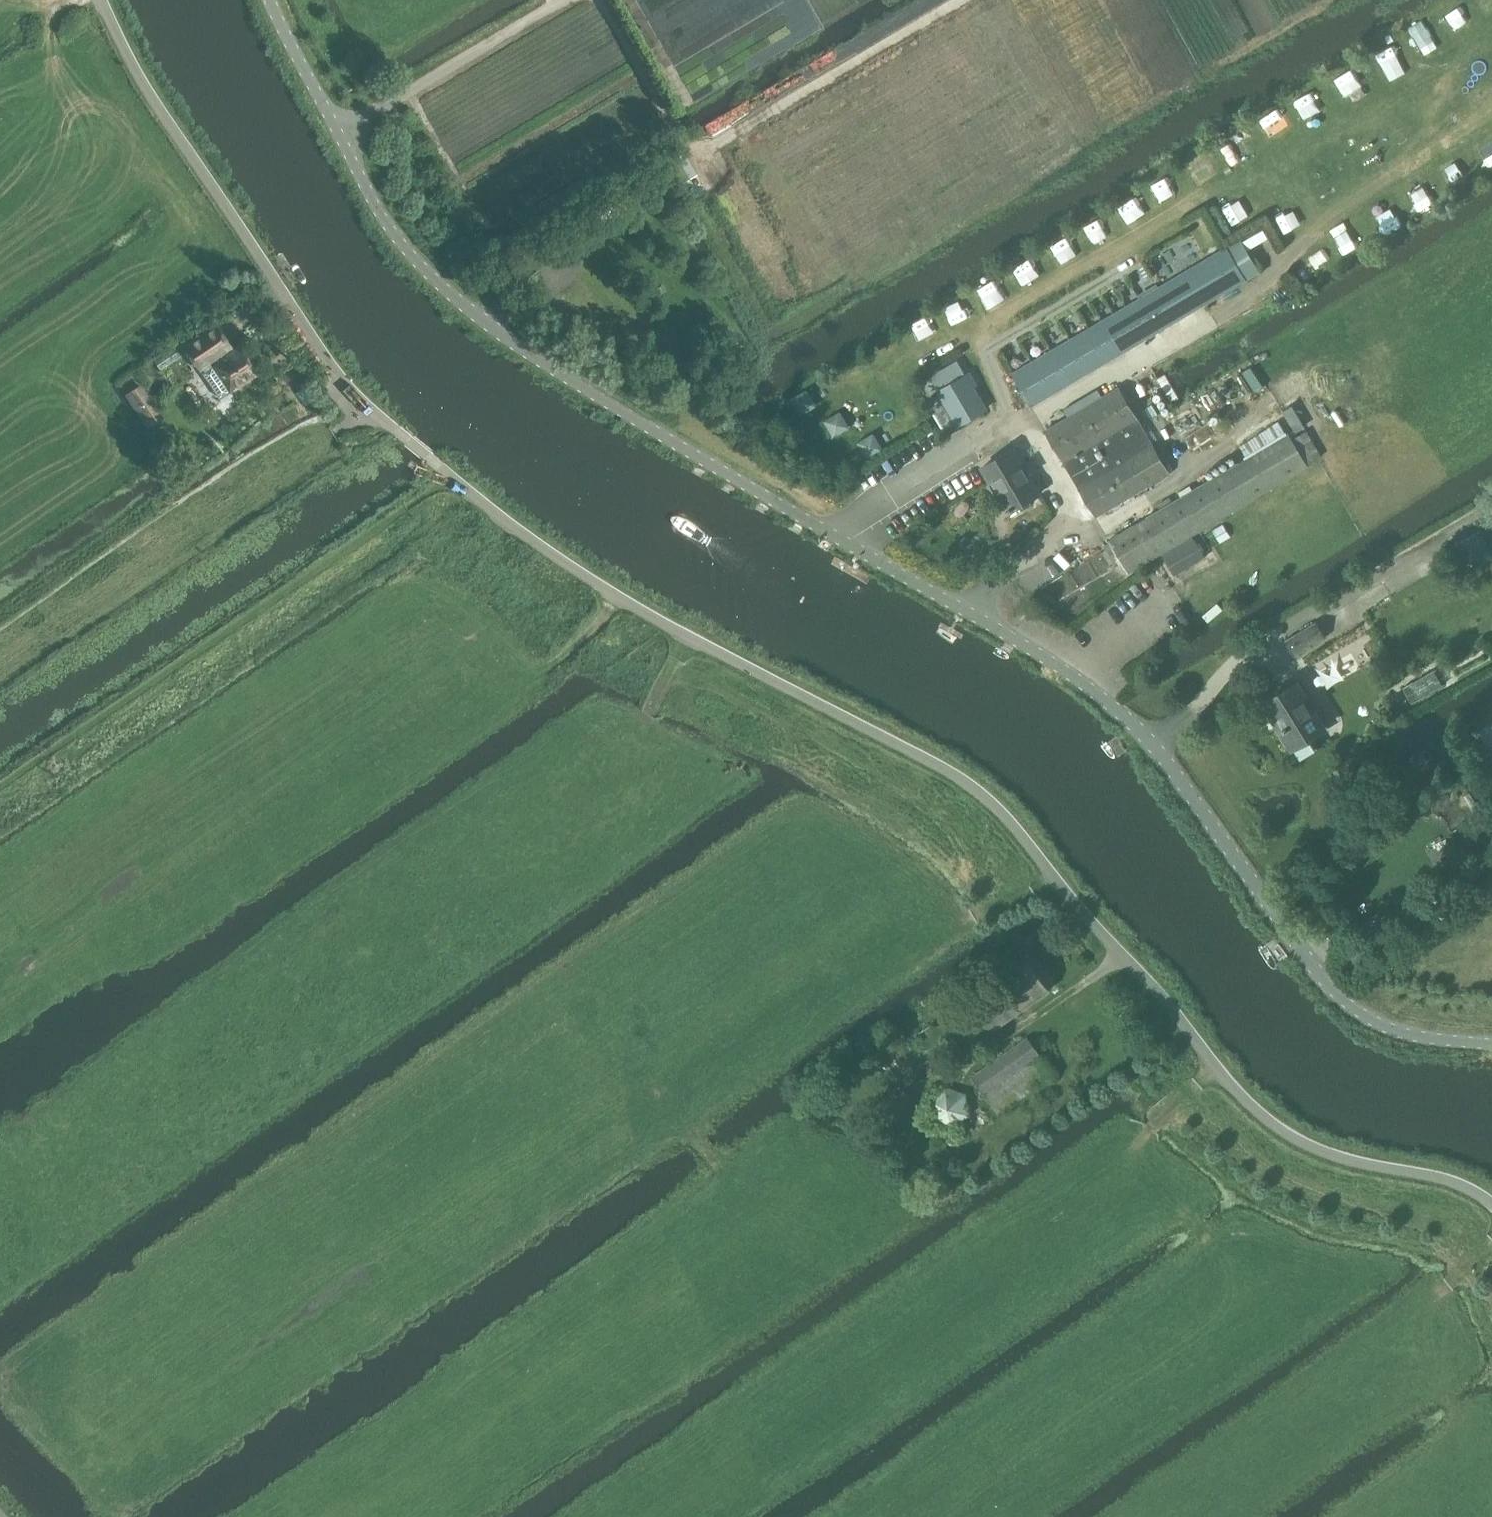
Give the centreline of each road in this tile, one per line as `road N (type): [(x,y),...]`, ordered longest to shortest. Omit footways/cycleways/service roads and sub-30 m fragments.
road 1 (unclassified): [(1491,1206),(1466,1188),(1342,1159),(1287,1133),(1247,1101),(998,809),(951,775),(597,586),(359,408),(162,113),(101,0)]
road 2 (unclassified): [(1491,1038),(1432,1032),(1377,1013),(1339,981),(1163,758),(1073,676),(457,295),(404,239),(289,45),(271,0)]
road 3 (track): [(957,0),(715,142)]
road 4 (track): [(339,130),(559,0)]
road 5 (track): [(1117,1158),(1215,1064)]

